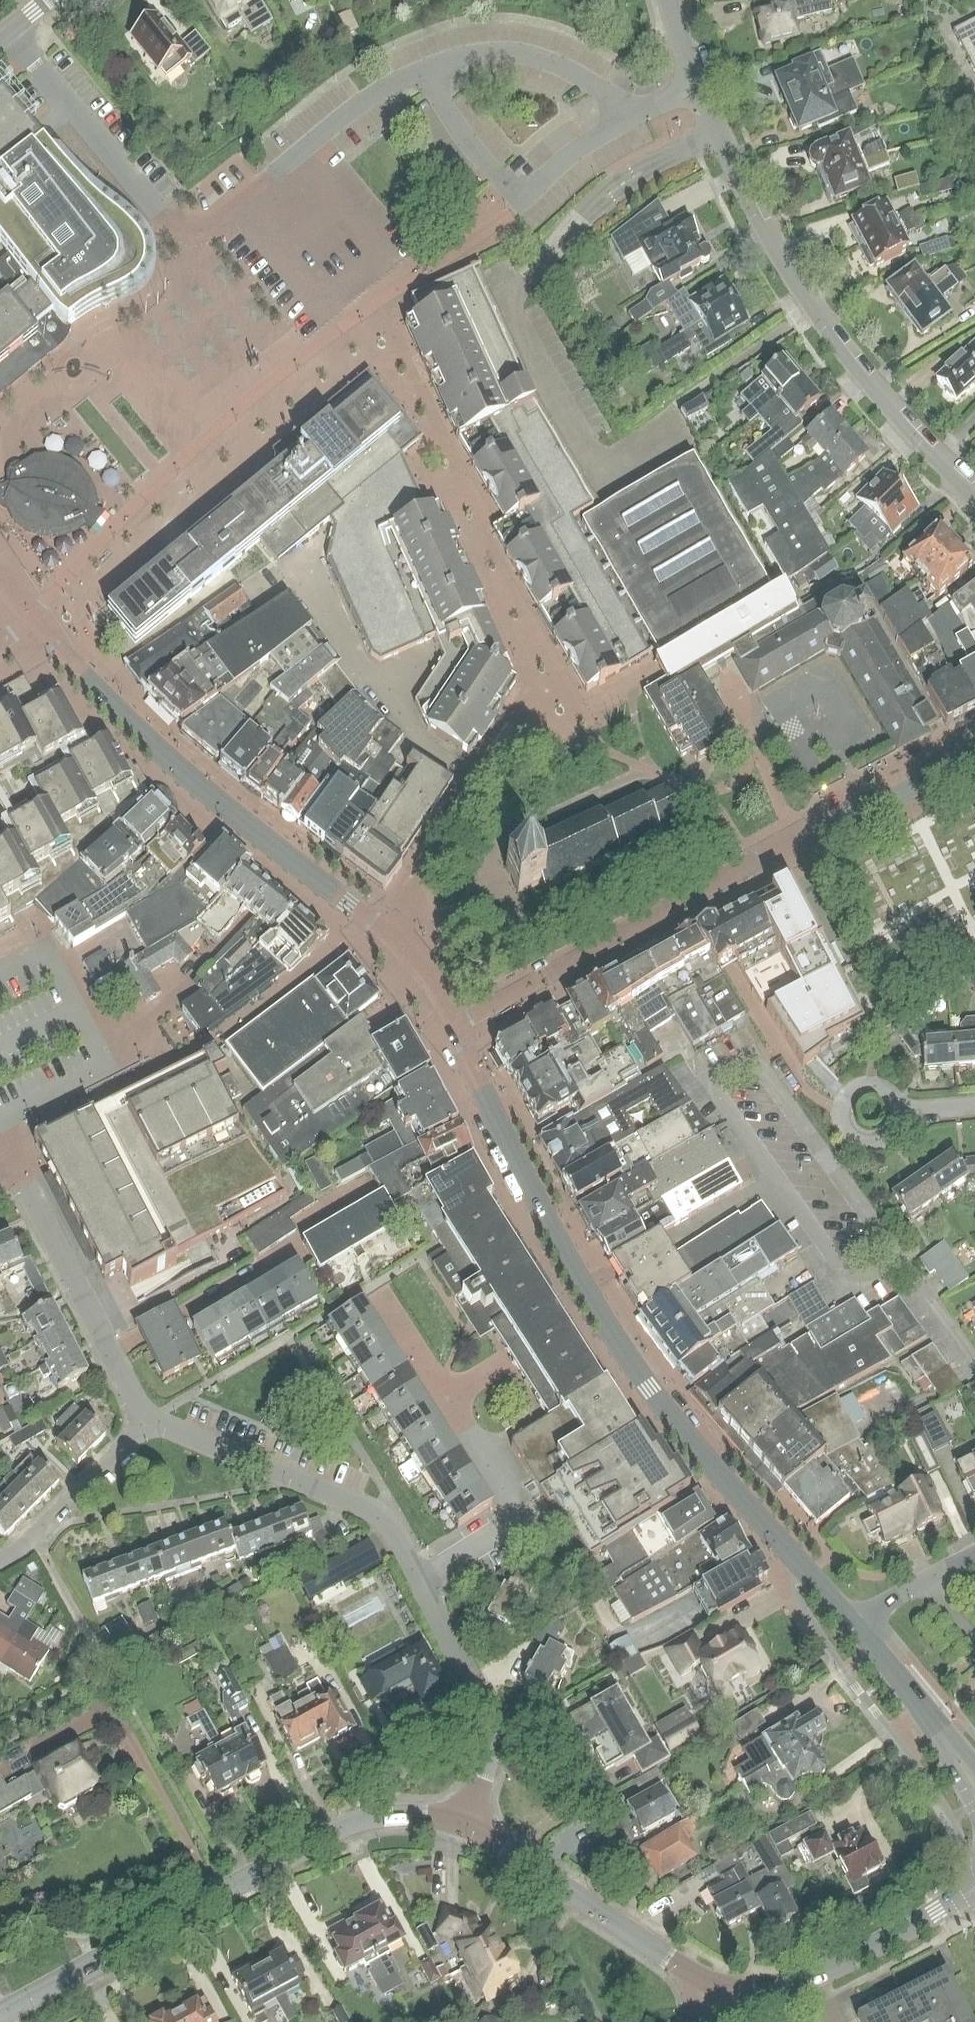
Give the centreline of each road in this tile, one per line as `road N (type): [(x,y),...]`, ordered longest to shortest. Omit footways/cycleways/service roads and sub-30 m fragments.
road 1 (secondary): [(855,1622),(711,1470),(628,1364),(448,1028)]
road 2 (residential): [(448,1028),(690,909),(794,832),(974,751)]
road 3 (secondary): [(448,1028),(401,951),(373,923),(166,761),(28,617)]
road 4 (secondary): [(0,2017),(328,1838),(403,1819),(463,1828)]
road 5 (residential): [(974,506),(811,315),(693,94)]
road 6 (residential): [(416,1584),(520,1517),(379,1299)]
road 7 (residential): [(416,1584),(384,1523),(350,1502),(143,1425)]
road 8 (secondary): [(463,1828),(716,1992)]
road 9 (residential): [(143,1425),(17,1174),(0,1165)]
road 10 (residential): [(186,232),(207,227),(349,111),(423,70)]
road 11 (secondary): [(716,1992),(755,2000),(800,1985),(974,1895)]
road 12 (residential): [(186,232),(157,213),(10,30)]
road 13 (residential): [(463,1828),(490,1762),(488,1736),(416,1584)]
road 14 (residential): [(423,70),(489,52),(543,57),(598,89),(626,121)]
road 15 (residential): [(0,1559),(31,1543),(143,1425)]
road 16 (residential): [(423,70),(462,134),(522,198)]
road 17 (secondary): [(937,1733),(855,1622)]
road 18 (residential): [(522,198),(568,155),(626,121)]

